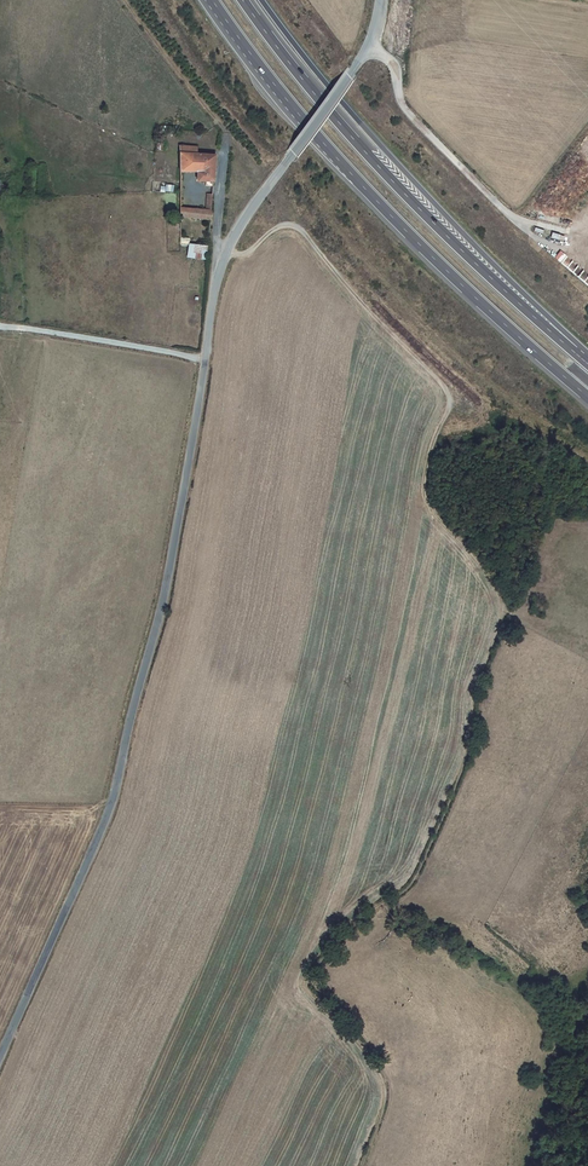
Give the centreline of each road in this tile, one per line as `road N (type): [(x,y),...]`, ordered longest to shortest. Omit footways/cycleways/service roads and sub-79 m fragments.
road 1 (unclassified): [(226,254),(158,615),(106,816),(0,1057)]
road 2 (motorway): [(212,0),(269,85),(425,259),(587,401)]
road 3 (motorway): [(582,358),(405,190),(289,61),(249,0)]
road 4 (motorway): [(582,358),(307,59),(264,0)]
road 5 (unclassified): [(381,0),(368,49),(226,254)]

